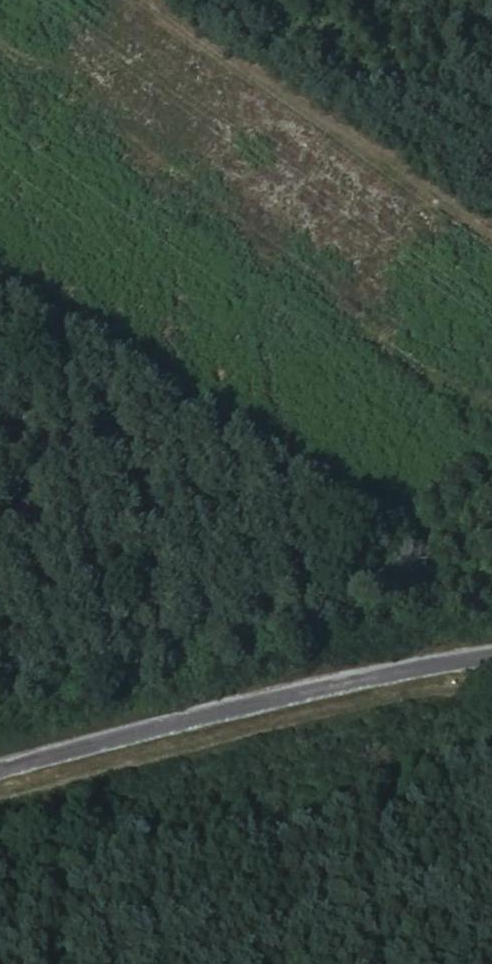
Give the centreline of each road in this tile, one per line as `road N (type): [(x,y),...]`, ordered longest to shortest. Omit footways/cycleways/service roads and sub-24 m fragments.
road 1 (unclassified): [(0,769),(386,673),(491,662)]

